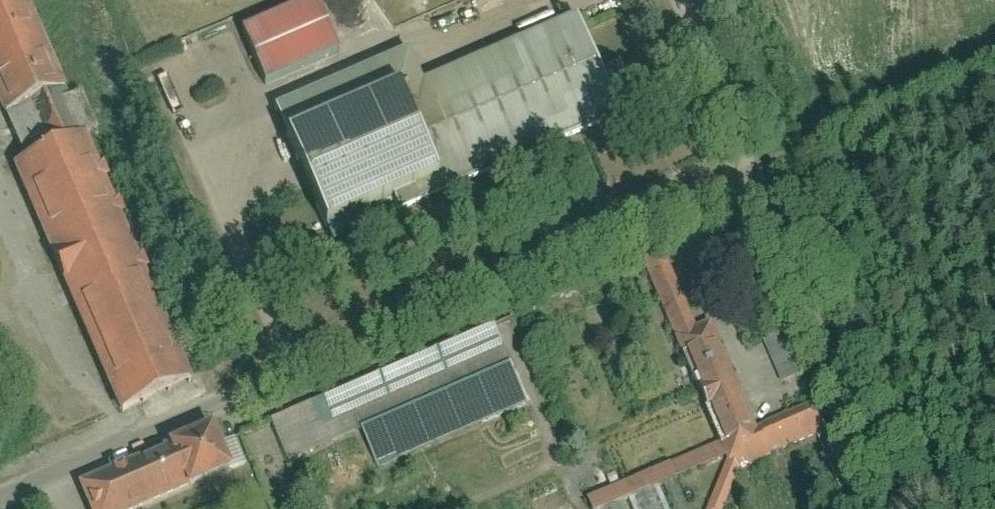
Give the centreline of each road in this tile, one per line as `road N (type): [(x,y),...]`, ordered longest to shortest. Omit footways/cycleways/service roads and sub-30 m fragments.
road 1 (track): [(778,169),(994,73)]

